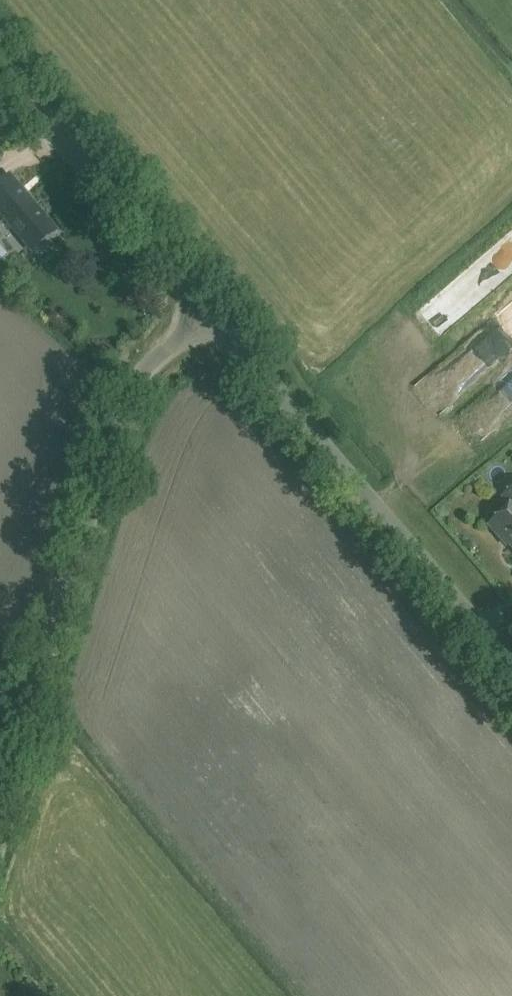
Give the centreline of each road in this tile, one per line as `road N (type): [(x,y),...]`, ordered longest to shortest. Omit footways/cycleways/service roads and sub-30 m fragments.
road 1 (unclassified): [(0,800),(132,389),(145,367),(209,311)]
road 2 (unclassified): [(511,663),(209,311)]
road 3 (unclassified): [(209,311),(0,66)]

